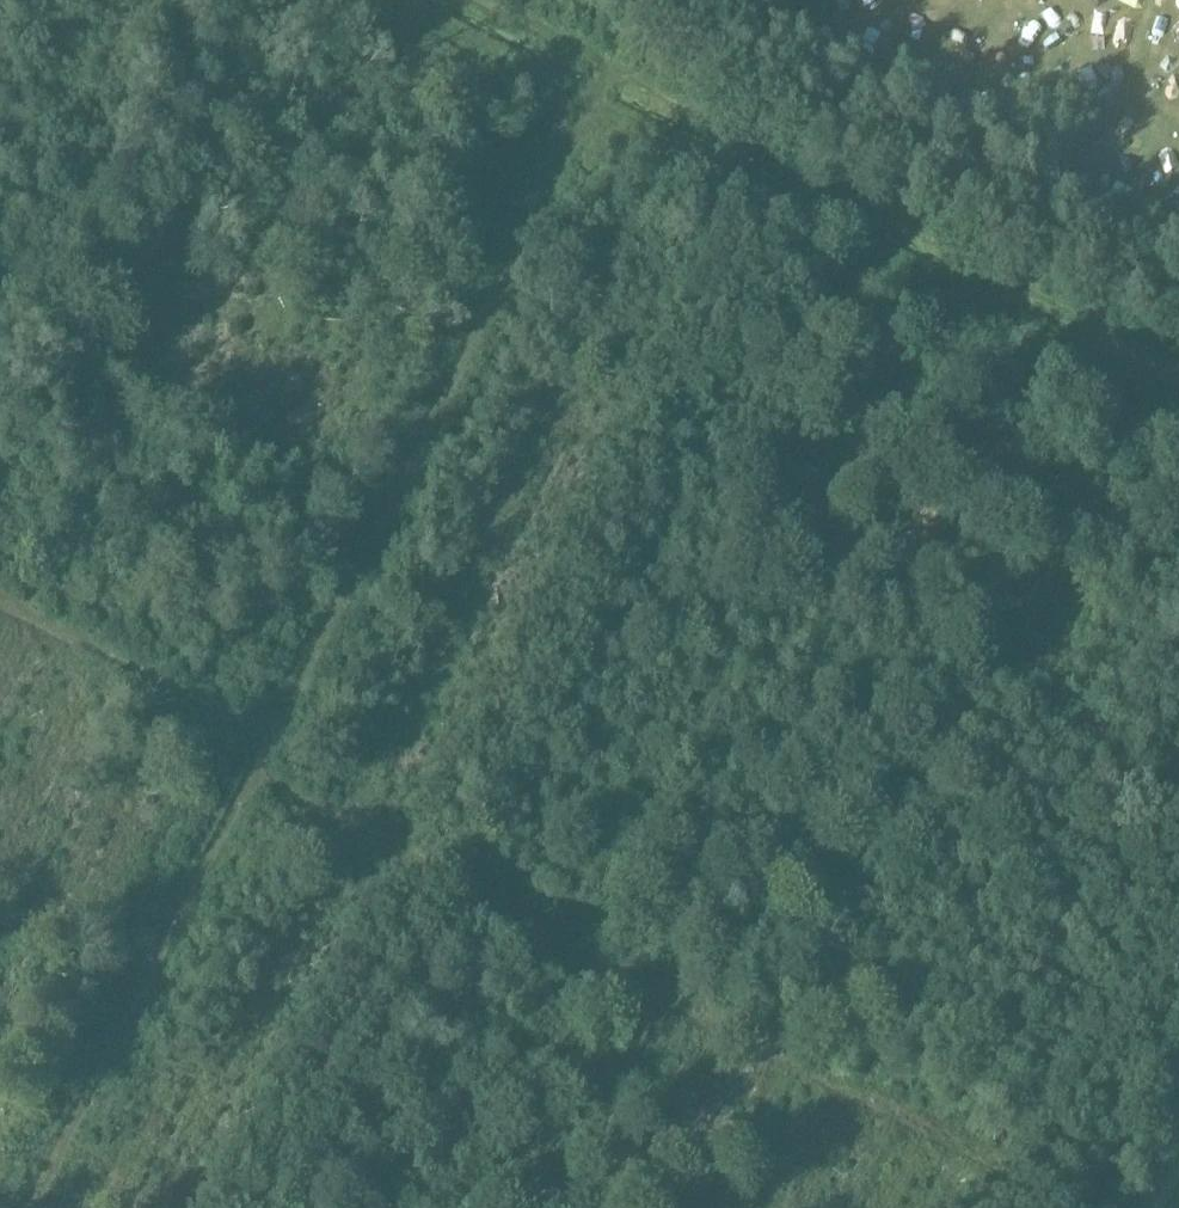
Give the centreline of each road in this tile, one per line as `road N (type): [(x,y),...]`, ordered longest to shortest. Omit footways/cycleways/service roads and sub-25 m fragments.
road 1 (track): [(25,1207),(608,64)]
road 2 (track): [(248,774),(1084,1207)]
road 3 (track): [(1178,403),(391,0)]
road 4 (track): [(481,0),(1178,359)]
road 5 (track): [(0,607),(265,740)]

